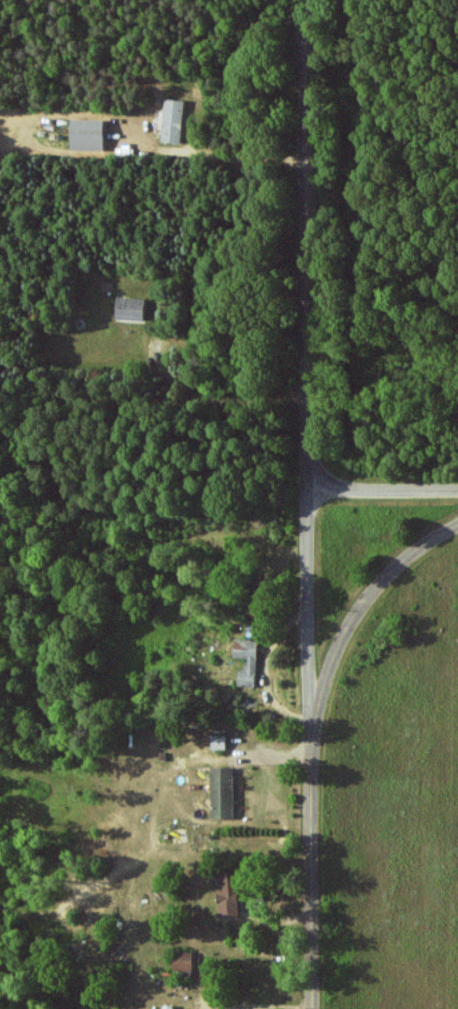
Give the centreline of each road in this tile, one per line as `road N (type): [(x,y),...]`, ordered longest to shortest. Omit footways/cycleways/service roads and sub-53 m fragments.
road 1 (residential): [(314,728),(307,0)]
road 2 (tertiary): [(315,1008),(314,728)]
road 3 (tertiary): [(457,526),(380,578),(333,660),(314,728)]
road 4 (residential): [(309,487),(457,491)]

